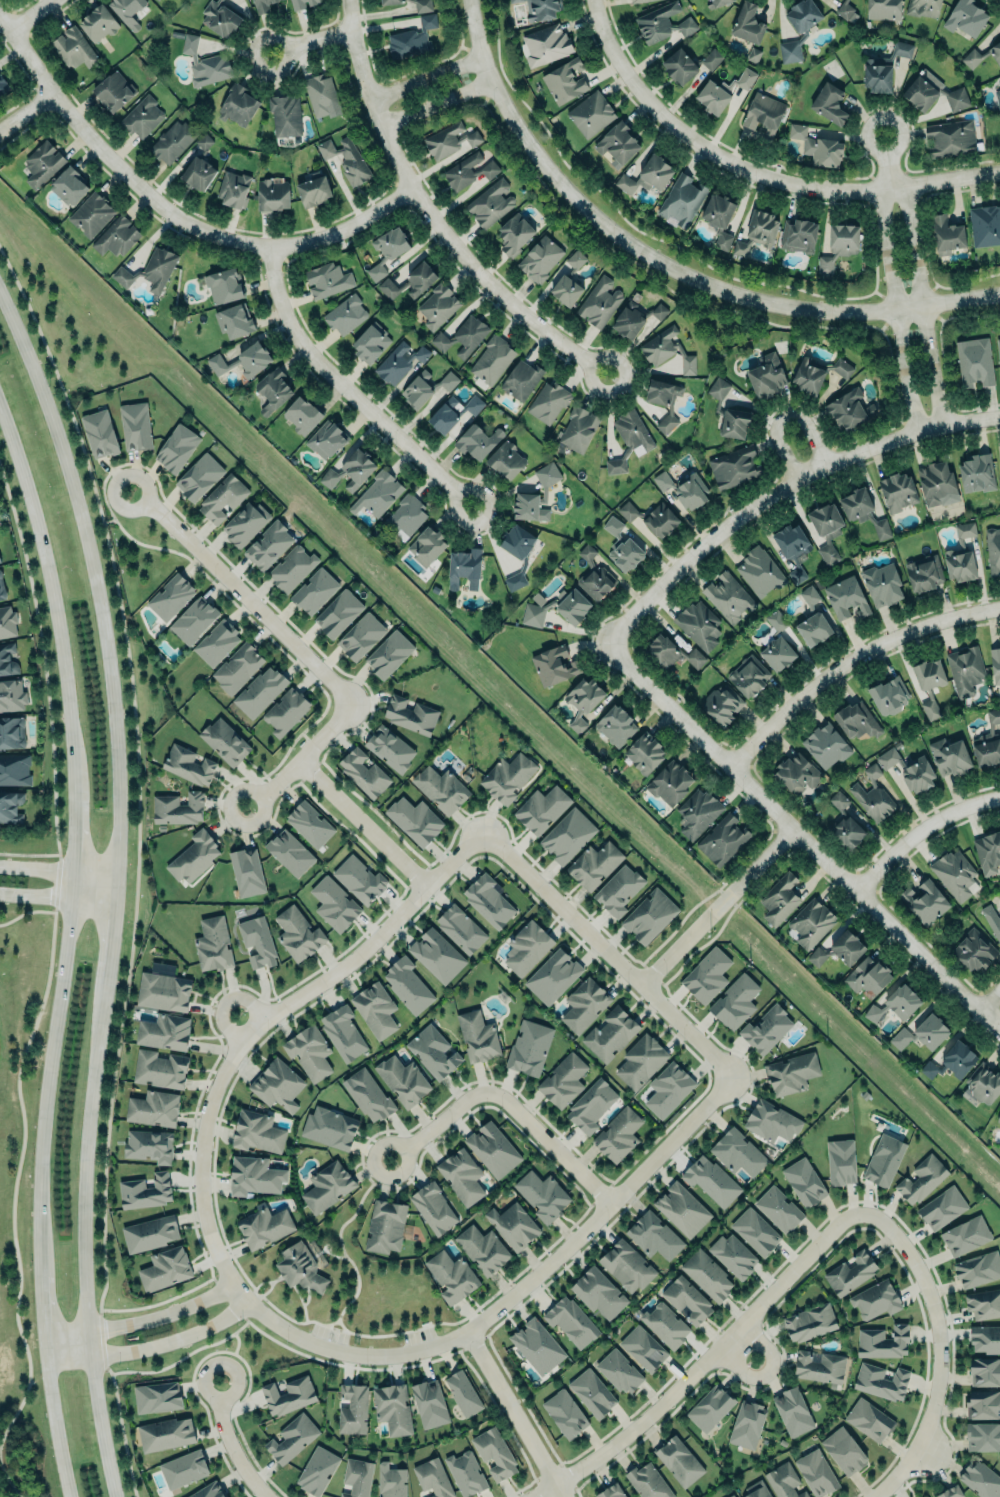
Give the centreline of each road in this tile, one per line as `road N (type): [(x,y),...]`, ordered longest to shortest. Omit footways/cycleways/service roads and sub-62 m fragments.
road 1 (primary): [(115,1496),(88,1329),(90,1135),(113,901),(113,682),(82,521),(0,295)]
road 2 (primary): [(0,417),(43,556),(72,746),(75,898),(47,1125),(46,1346),(74,1496)]
road 3 (residential): [(209,1233),(232,1282),(289,1333),(344,1352),(437,1344),(466,1331),(556,1256),(734,1076)]
road 4 (tertiary): [(469,0),(489,83),(545,163),(637,247),(729,291),(829,313),(999,293)]
road 5 (residential): [(606,642),(999,1030)]
road 6 (residential): [(0,15),(49,93),(94,142),(172,212),(206,230),(274,244),(312,238),(412,186)]
road 7 (residential): [(481,831),(379,937),(239,1046),(202,1132),(209,1233)]
road 8 (residential): [(999,169),(832,188),(754,172),(662,114),(608,42),(594,0)]
road 9 (residential): [(607,374),(484,276),(412,186),(373,97),(348,0)]
road 10 (residential): [(606,642),(710,536),(794,476),(914,426),(999,414)]
road 11 (residential): [(530,1496),(643,1421),(835,1224),(861,1212)]
road 12 (residential): [(734,1076),(481,831)]
road 13 (residential): [(473,506),(288,320),(275,283),(274,244)]
road 14 (residential): [(861,1212),(898,1239),(925,1282),(940,1349),(927,1424),(874,1496)]
road 15 (residential): [(732,766),(822,676),(868,646),(922,622),(999,608)]
road 16 (residential): [(128,487),(354,703)]
road 17 (residential): [(940,420),(908,198),(888,184)]
road 18 (residential): [(888,184),(879,203),(914,426)]
road 19 (residential): [(791,825),(642,984)]
road 20 (residential): [(46,1346),(90,1359),(134,1351),(214,1325),(249,1302)]
road 21 (residential): [(232,1282),(169,1313),(46,1346)]
road 22 (residential): [(466,1331),(563,1496)]
road 23 (residential): [(300,763),(427,886)]
road 24 (residential): [(857,890),(898,844),(937,817),(999,796)]
road 25 (residential): [(290,46),(281,70),(255,65),(261,38),(290,46),(352,32)]
road 26 (residential): [(610,1202),(503,1098),(486,1092)]
road 27 (residential): [(354,703),(245,808)]
road 28 (residential): [(824,462),(804,418),(786,408),(770,432),(794,476)]
road 29 (residential): [(220,1381),(230,1445),(266,1496)]
road 30 (residential): [(717,1348),(743,1371),(767,1371),(767,1348),(742,1322)]

